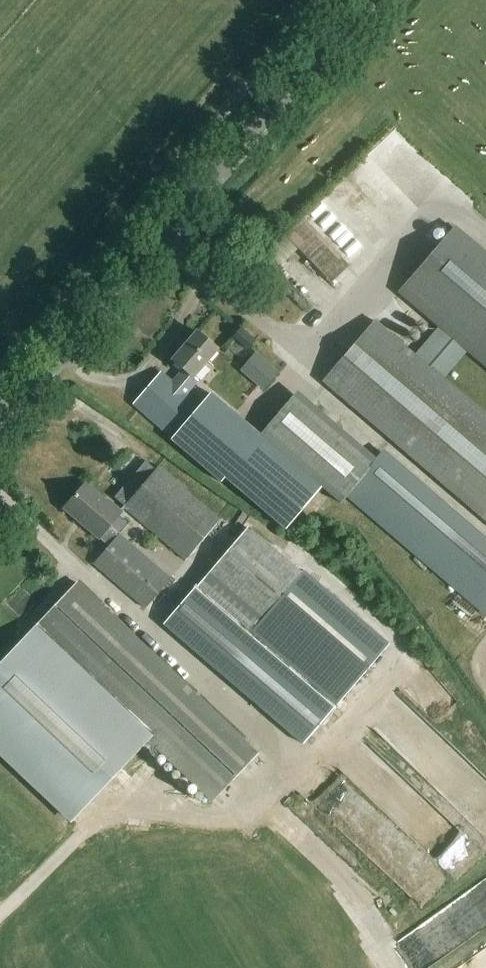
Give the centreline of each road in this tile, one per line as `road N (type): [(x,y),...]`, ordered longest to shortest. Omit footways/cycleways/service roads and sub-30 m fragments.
road 1 (primary): [(0,422),(365,0)]

